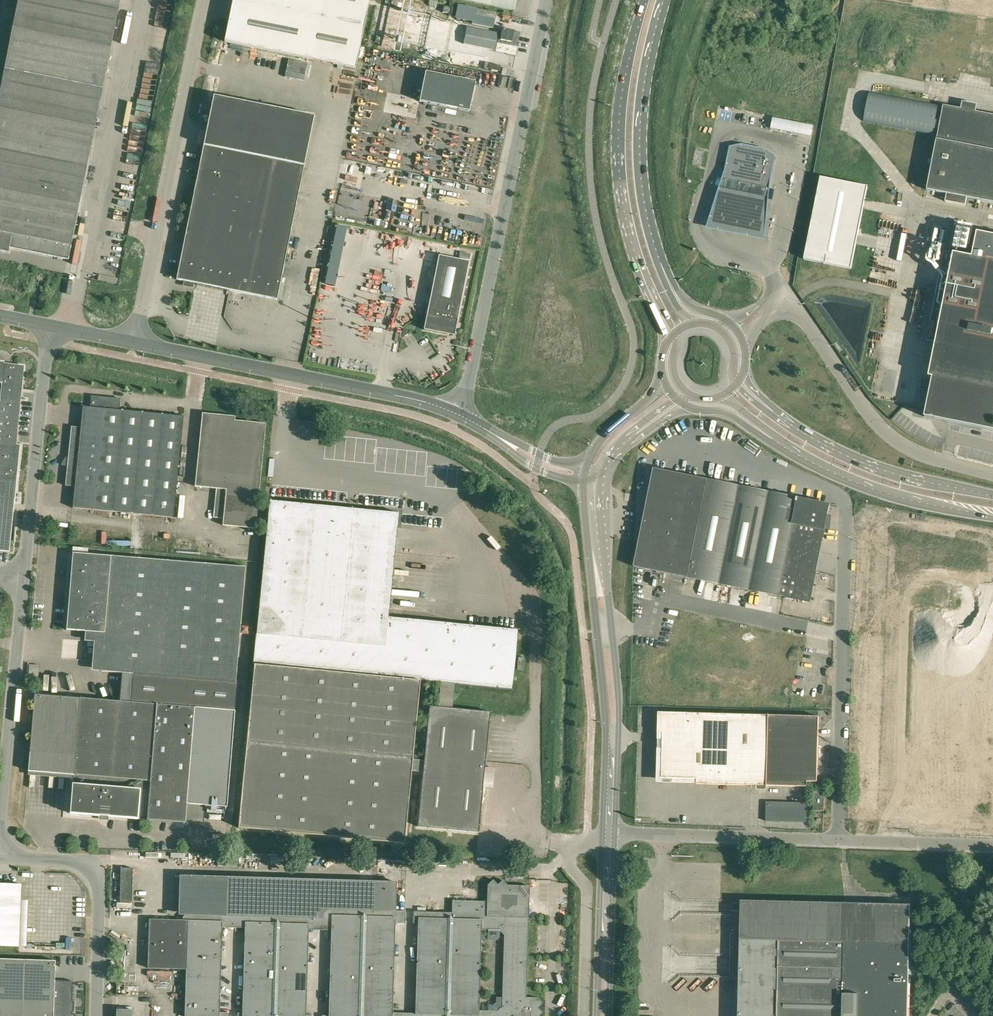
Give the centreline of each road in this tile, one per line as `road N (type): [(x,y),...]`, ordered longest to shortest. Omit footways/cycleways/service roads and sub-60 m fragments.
road 1 (unclassified): [(459,414),(547,0)]
road 2 (tertiary): [(584,480),(606,725),(602,837)]
road 3 (tertiary): [(614,834),(619,712),(604,478)]
road 4 (unclassified): [(130,340),(204,0)]
road 5 (unclassified): [(838,840),(845,493)]
road 6 (unclassified): [(459,414),(130,340)]
road 7 (unclassified): [(768,309),(789,299),(898,442),(992,474)]
road 8 (primary): [(645,0),(622,90),(618,155),(624,210),(650,293)]
road 9 (primary): [(669,283),(646,209),(640,152),(648,58),(667,0)]
road 10 (unclassified): [(21,578),(51,326)]
road 11 (unclassified): [(97,1015),(99,883),(77,861),(0,856)]
road 12 (primary): [(992,496),(874,466),(778,415)]
road 13 (primary): [(776,441),(874,490),(992,515)]
road 14 (unclassified): [(838,840),(614,834)]
road 15 (unclassified): [(0,787),(21,578)]
road 16 (unclassified): [(585,1015),(588,896),(568,856),(602,837)]
road 17 (tertiary): [(609,1015),(614,834)]
road 18 (tertiary): [(602,837),(597,1015)]
road 19 (unclassified): [(992,846),(838,840)]
road 20 (tertiary): [(662,371),(653,393),(600,438),(585,468)]

